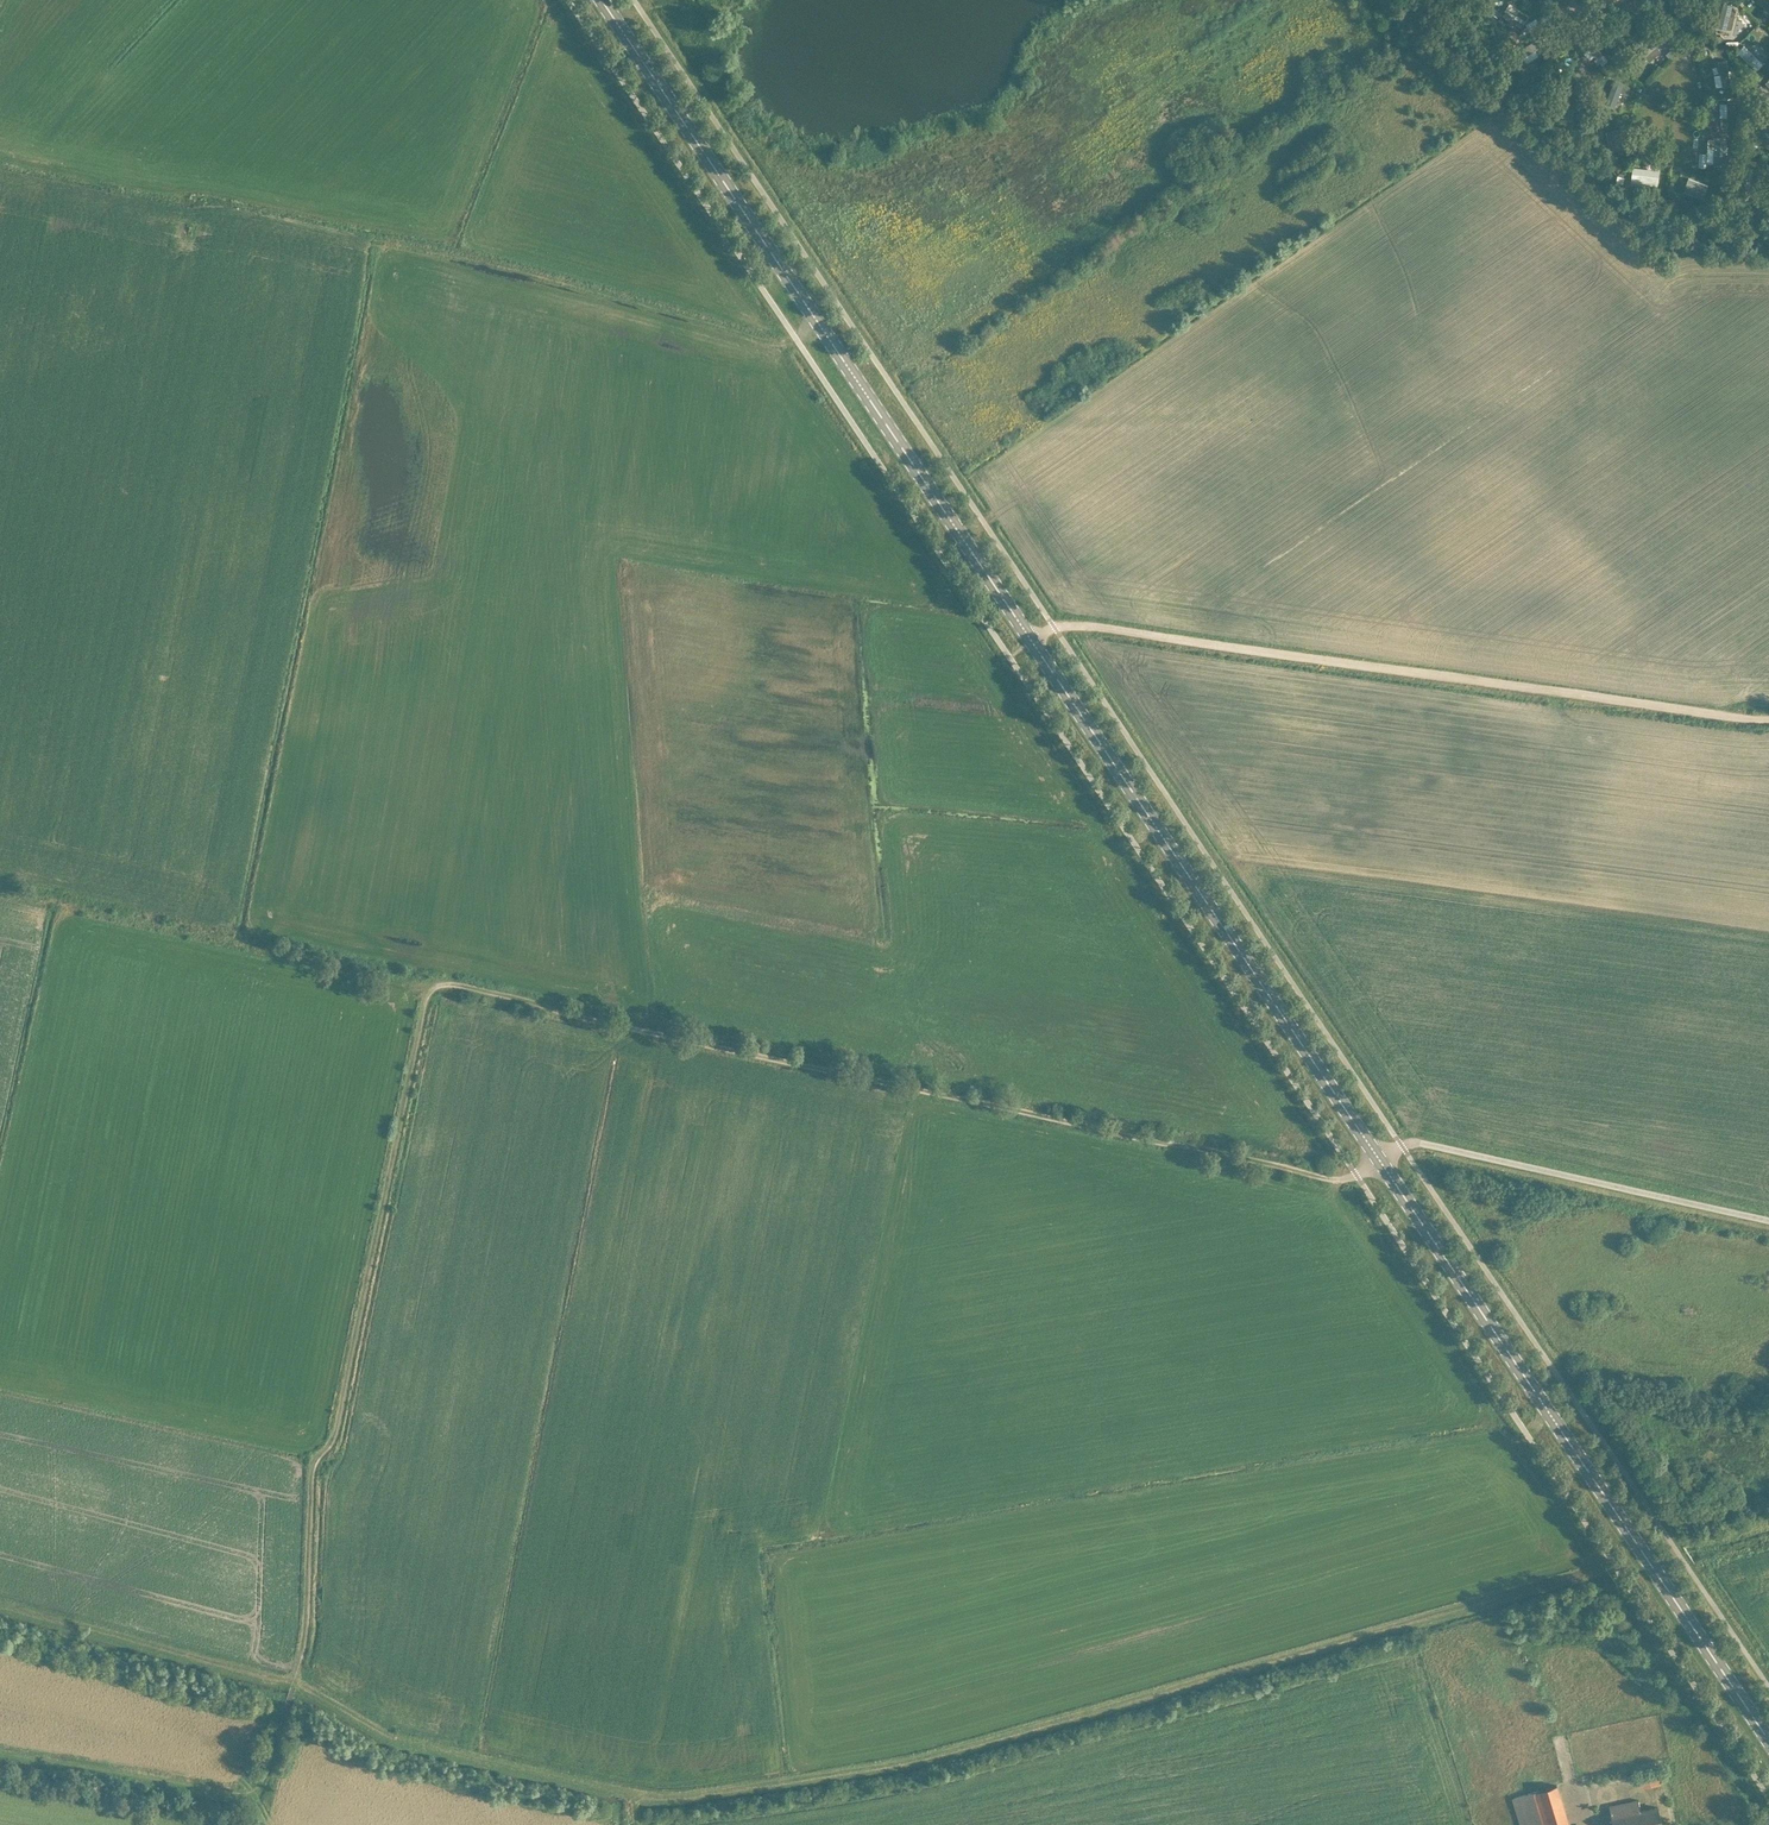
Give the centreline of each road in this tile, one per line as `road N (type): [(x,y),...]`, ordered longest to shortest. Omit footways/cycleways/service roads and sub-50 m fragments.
road 1 (secondary): [(1379,1159),(602,0)]
road 2 (track): [(1768,718),(1089,626),(1055,628),(1032,641)]
road 3 (secondary): [(1768,1740),(1379,1159)]
road 4 (track): [(1768,234),(1633,231),(1420,29),(1419,0)]
road 5 (unclassified): [(1768,1220),(1420,1142),(1379,1159)]

